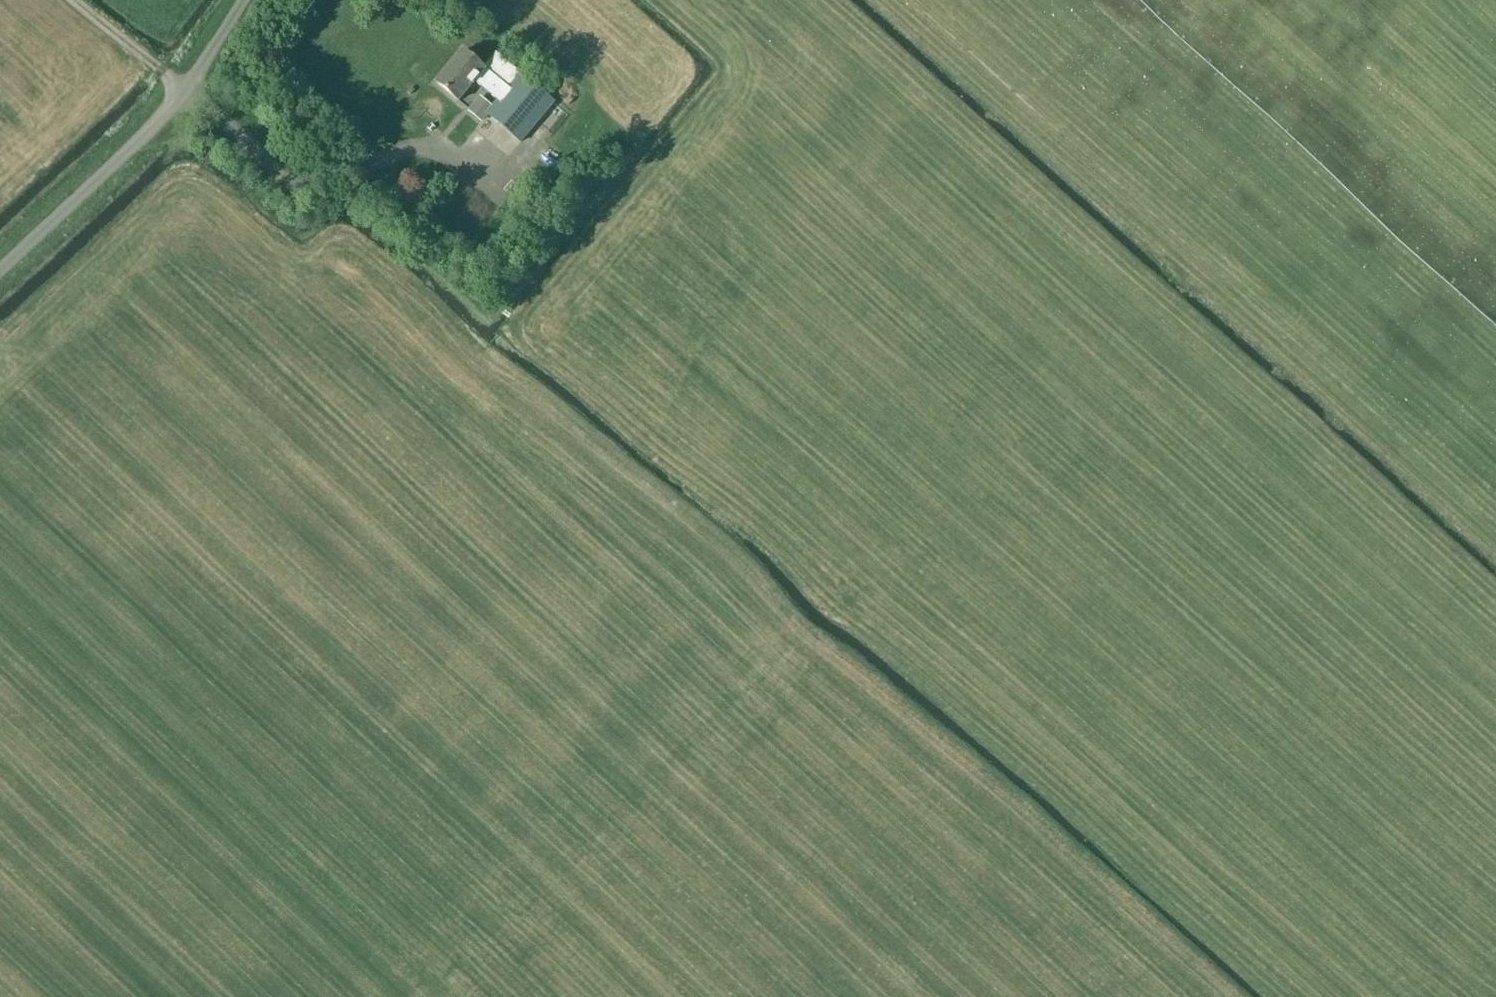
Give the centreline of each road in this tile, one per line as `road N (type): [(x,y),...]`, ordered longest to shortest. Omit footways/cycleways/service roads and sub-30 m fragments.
road 1 (unclassified): [(0,268),(166,110),(243,0)]
road 2 (track): [(186,88),(78,0)]

